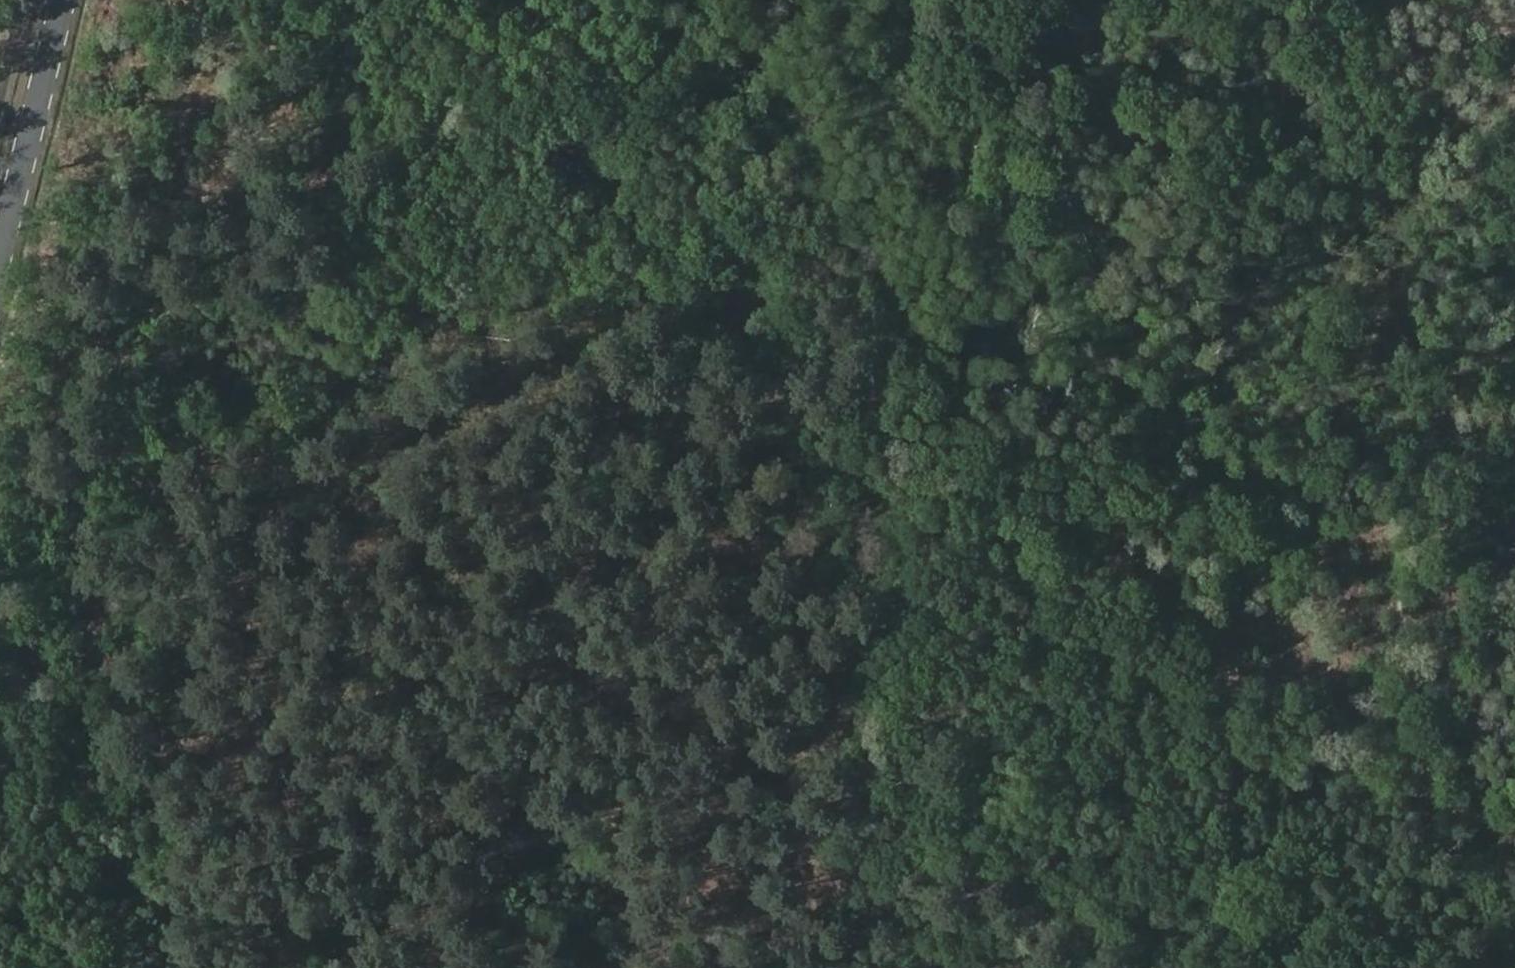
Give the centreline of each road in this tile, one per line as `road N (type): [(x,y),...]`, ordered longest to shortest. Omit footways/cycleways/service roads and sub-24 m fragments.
road 1 (secondary): [(67,0),(0,272)]

